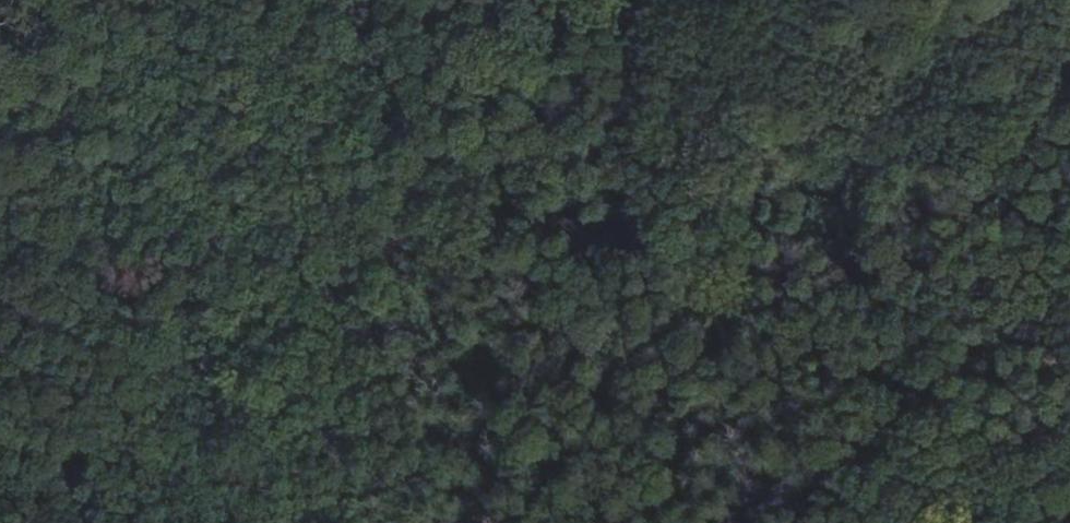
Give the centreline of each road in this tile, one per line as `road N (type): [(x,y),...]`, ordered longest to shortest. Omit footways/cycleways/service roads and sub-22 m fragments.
road 1 (track): [(443,241),(1069,131)]
road 2 (track): [(752,0),(749,57),(824,174),(886,420),(882,522)]

